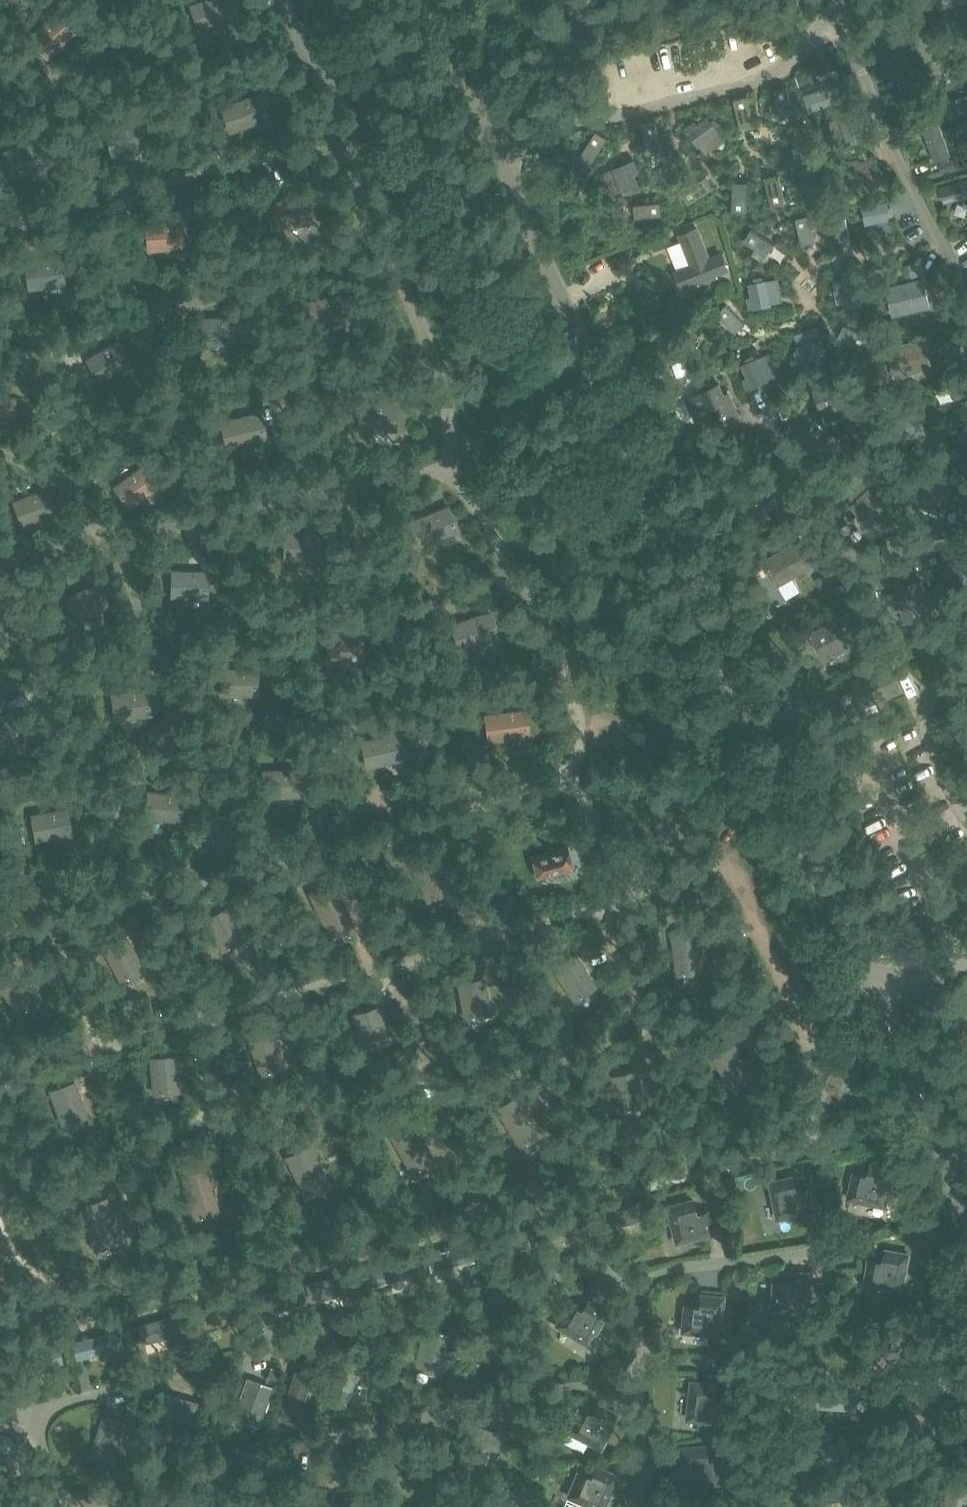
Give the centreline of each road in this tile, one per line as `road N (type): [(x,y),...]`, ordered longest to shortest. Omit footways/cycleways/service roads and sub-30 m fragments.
road 1 (unclassified): [(966,1206),(429,0)]

